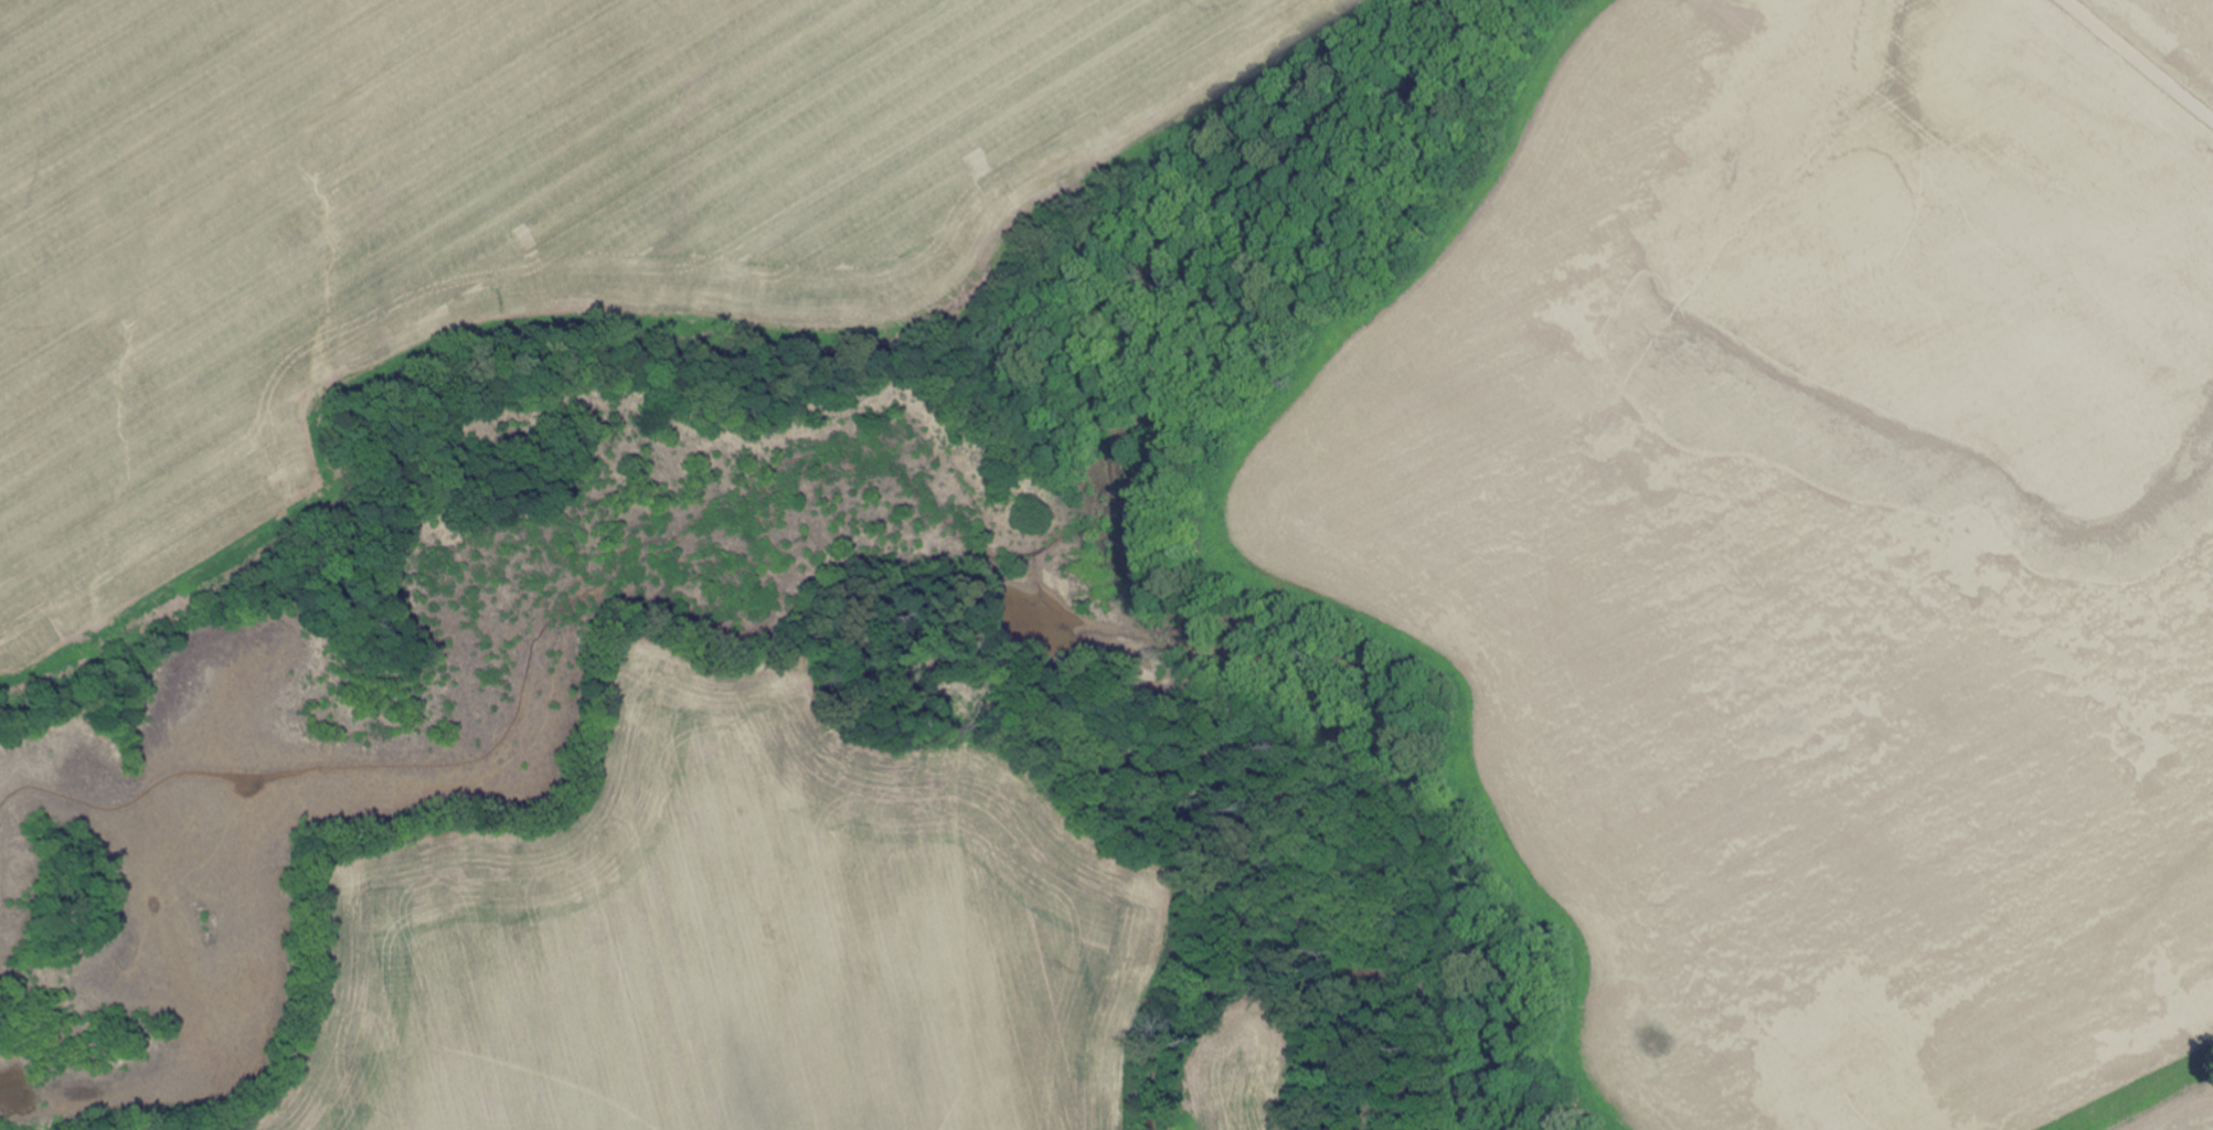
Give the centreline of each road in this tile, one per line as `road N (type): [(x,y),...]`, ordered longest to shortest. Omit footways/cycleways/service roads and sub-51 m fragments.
road 1 (residential): [(2212,122),(2063,0)]

